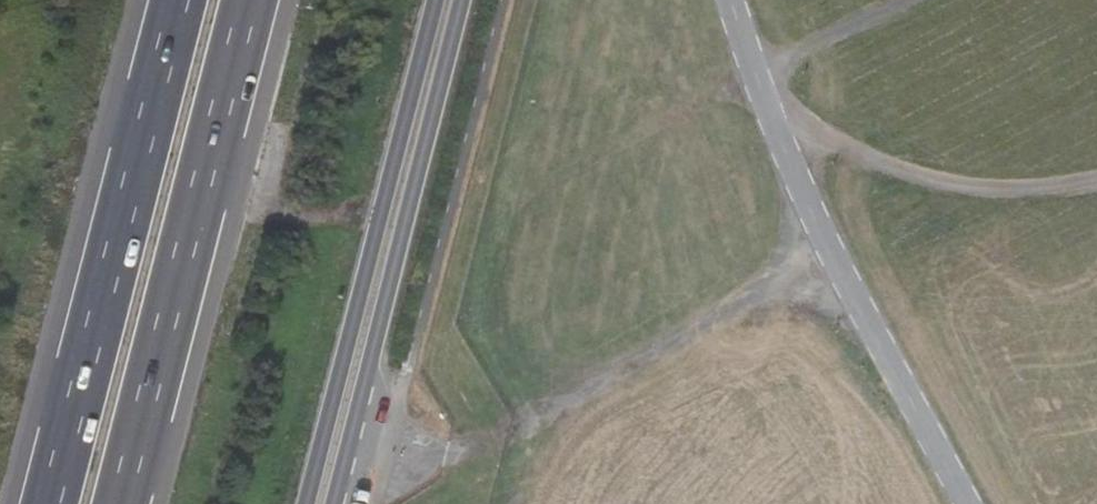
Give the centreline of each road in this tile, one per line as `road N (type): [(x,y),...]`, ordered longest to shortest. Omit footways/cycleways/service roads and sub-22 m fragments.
road 1 (secondary): [(436,0),(306,503)]
road 2 (motorway): [(123,503),(252,0)]
road 3 (motorway): [(175,0),(46,503)]
road 4 (secondary): [(334,503),(463,0)]
road 5 (track): [(768,107),(916,178),(998,192),(1096,179)]
road 6 (track): [(909,0),(756,80)]

